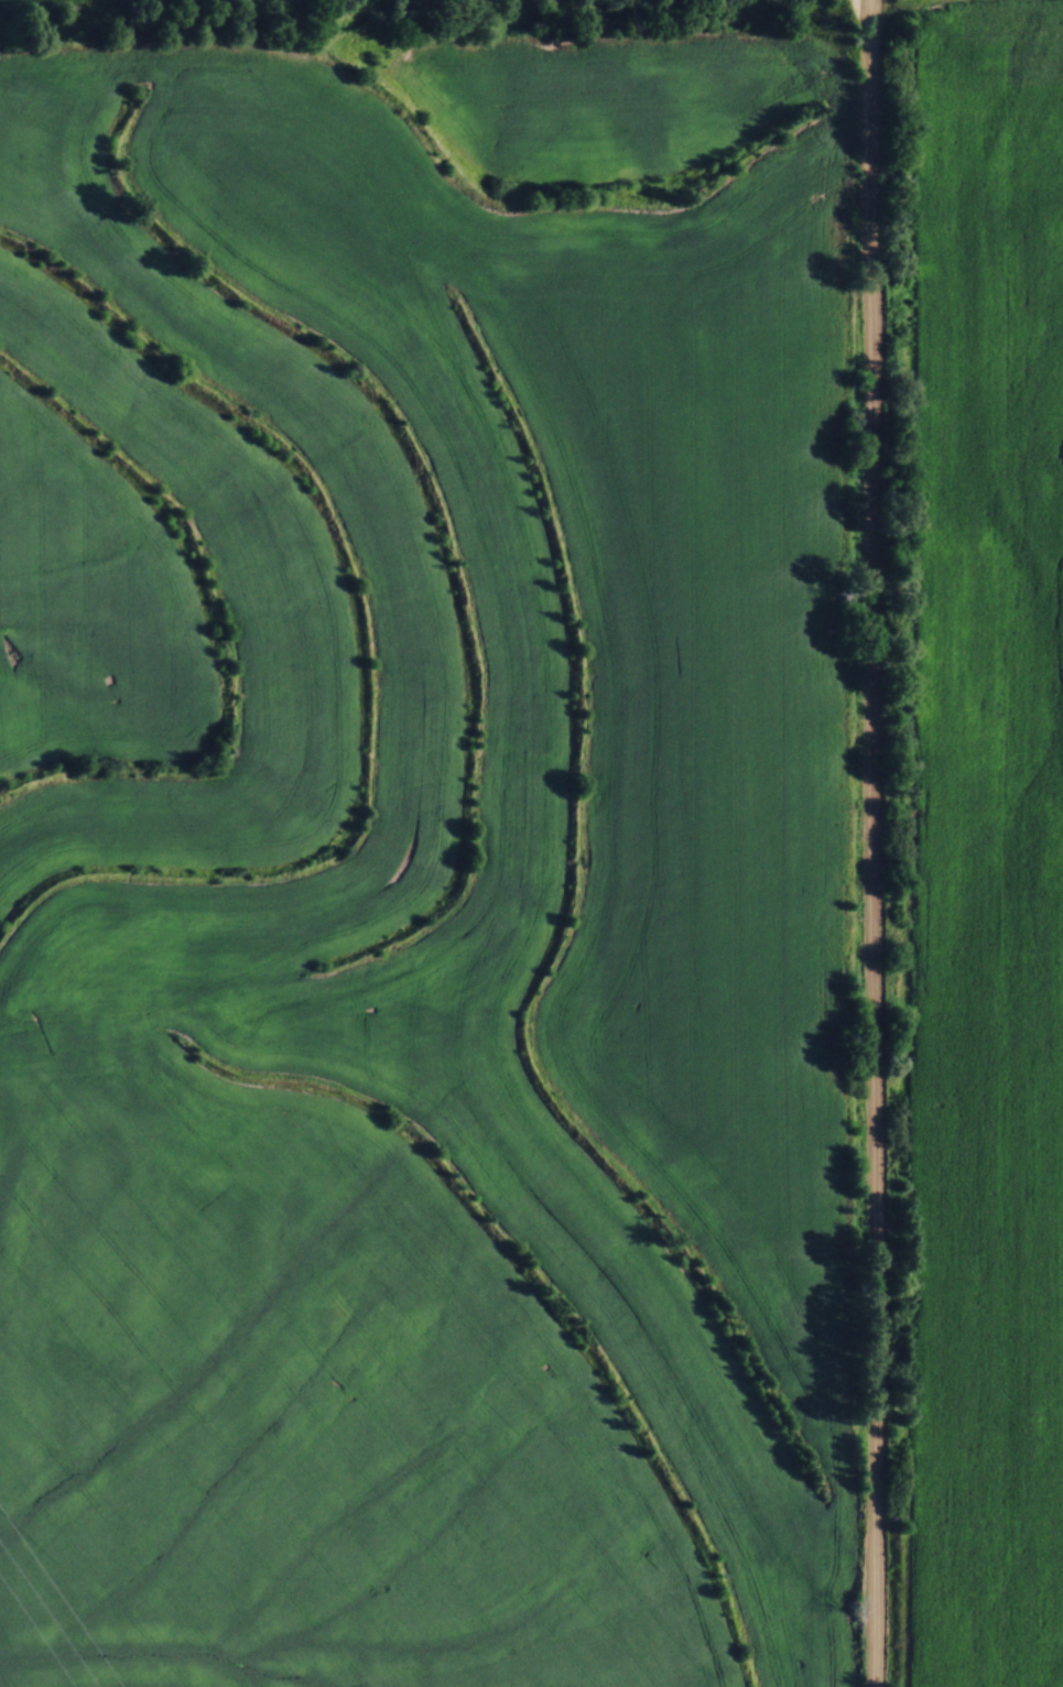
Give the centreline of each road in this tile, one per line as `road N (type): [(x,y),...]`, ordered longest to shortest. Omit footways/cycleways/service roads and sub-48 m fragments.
road 1 (residential): [(873,1686),(872,0)]

